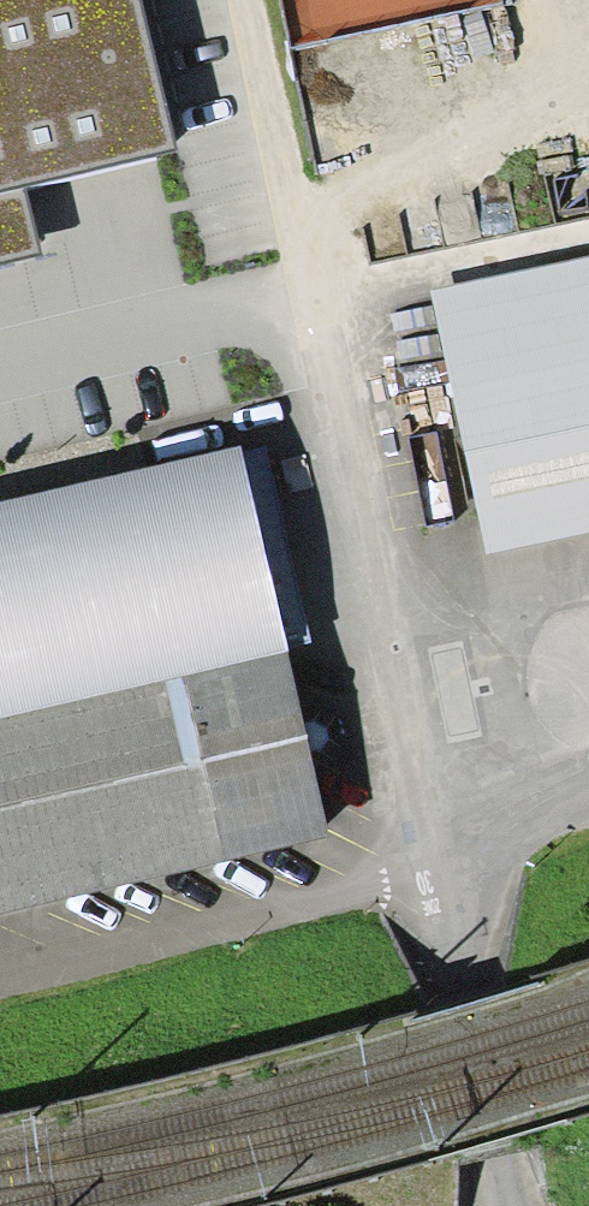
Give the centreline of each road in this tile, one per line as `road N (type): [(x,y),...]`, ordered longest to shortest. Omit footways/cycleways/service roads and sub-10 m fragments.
road 1 (unclassified): [(436,862),(325,374)]
road 2 (track): [(436,862),(0,985)]
road 3 (track): [(244,0),(325,374)]
road 4 (unclassified): [(503,1205),(436,862)]
road 5 (residential): [(436,862),(588,799)]

